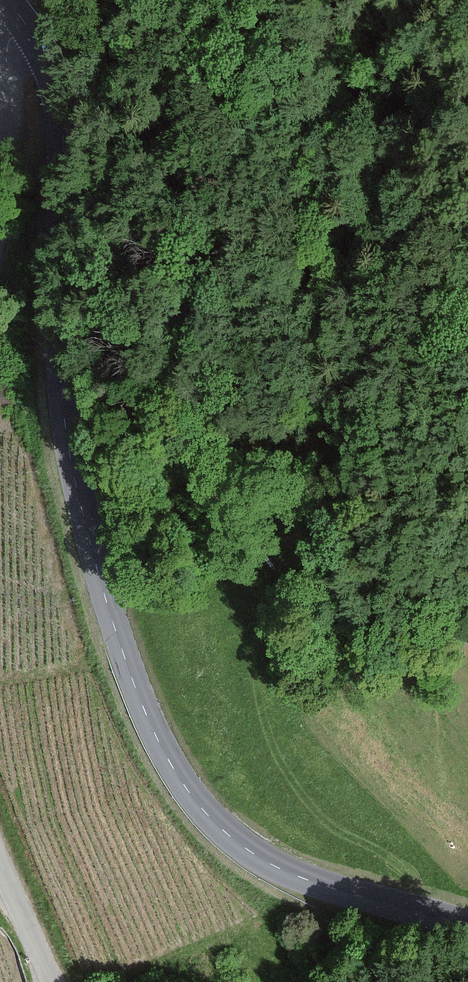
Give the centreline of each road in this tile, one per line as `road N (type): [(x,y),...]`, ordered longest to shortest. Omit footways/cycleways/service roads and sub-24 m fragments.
road 1 (secondary): [(24,20),(53,74),(62,123),(67,432),(110,621),(143,707),(186,788),(247,850),(315,883),(467,927)]
road 2 (unclassified): [(0,186),(5,52),(24,20)]
road 3 (unclassified): [(53,981),(0,863)]

